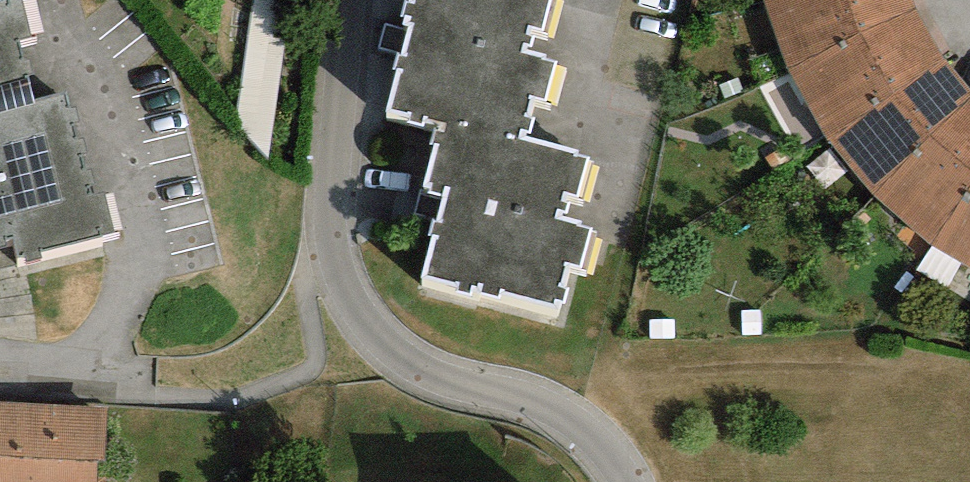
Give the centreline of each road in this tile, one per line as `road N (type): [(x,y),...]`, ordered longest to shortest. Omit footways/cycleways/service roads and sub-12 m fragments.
road 1 (residential): [(624,481),(593,438),(560,411),(439,377),(390,352),(364,323),(331,259),(329,220),(353,0)]

